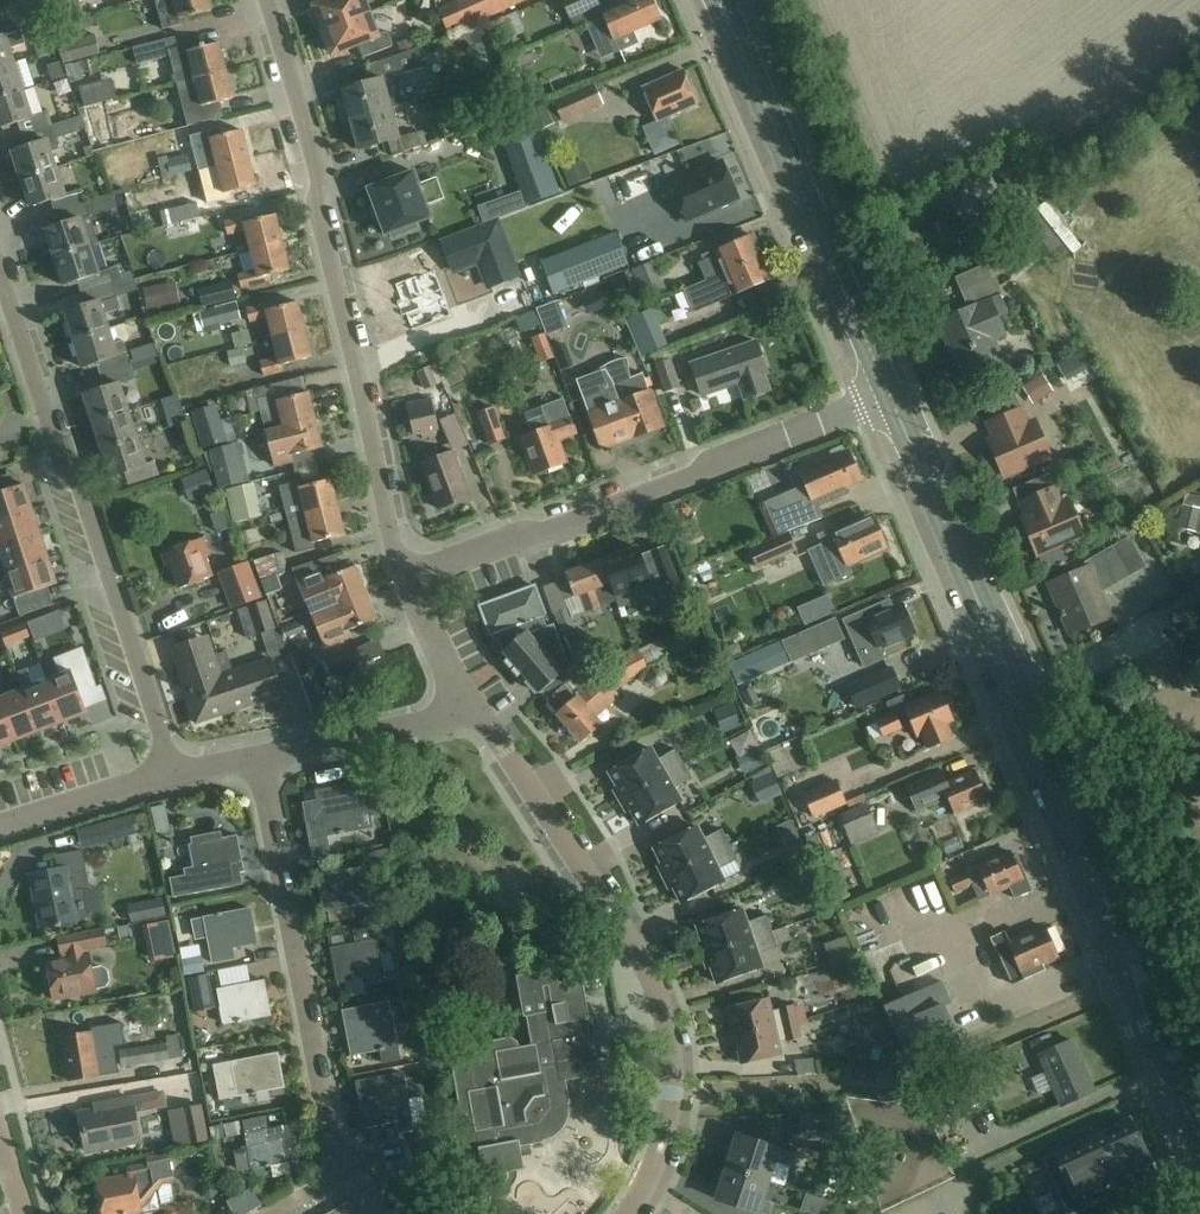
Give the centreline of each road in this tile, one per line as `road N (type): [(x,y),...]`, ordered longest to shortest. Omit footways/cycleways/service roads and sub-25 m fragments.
road 1 (primary): [(1199,1113),(890,396)]
road 2 (residential): [(265,0),(317,175),(316,210),(404,580)]
road 3 (residential): [(626,1213),(649,1182),(670,1098),(653,988),(475,710)]
road 4 (residential): [(173,774),(82,490),(62,462),(0,276)]
road 5 (residential): [(404,580),(890,396)]
road 6 (residential): [(295,1213),(309,1207),(328,1148),(261,758)]
road 7 (primary): [(890,396),(721,0)]
road 8 (residential): [(261,758),(475,710)]
road 9 (track): [(1019,695),(1199,588)]
road 10 (residential): [(0,823),(173,774)]
road 11 (residential): [(475,710),(404,580)]

